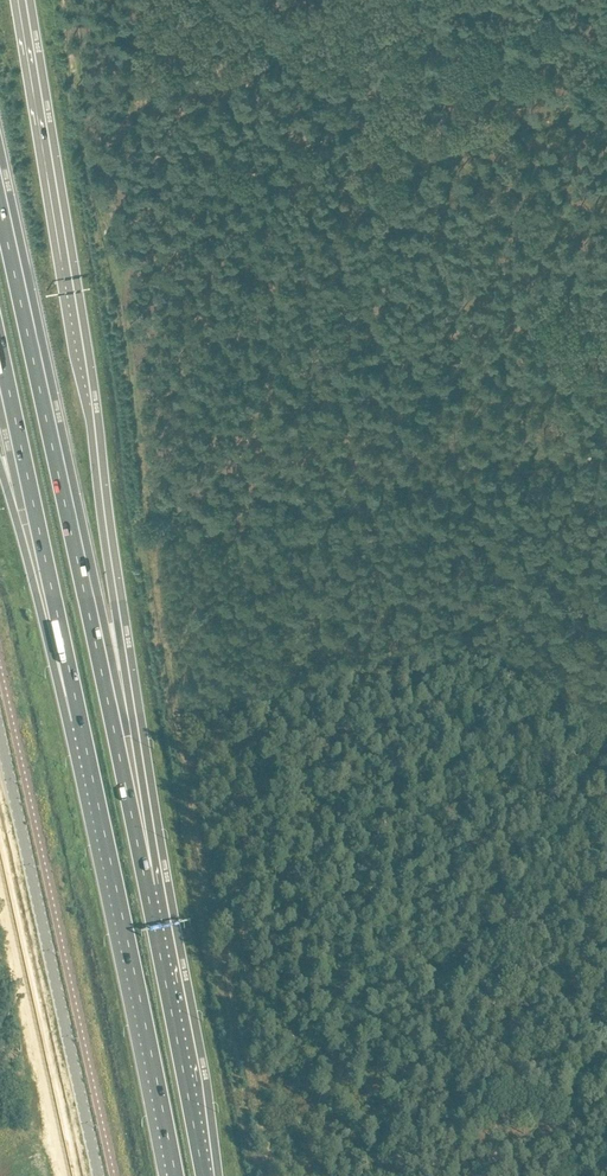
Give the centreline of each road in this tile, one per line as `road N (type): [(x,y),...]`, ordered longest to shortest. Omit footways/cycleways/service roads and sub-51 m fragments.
road 1 (trunk): [(149,892),(151,848),(82,362),(17,0)]
road 2 (trunk): [(149,892),(0,202)]
road 3 (tertiary): [(0,739),(96,1175)]
road 4 (trunk): [(83,758),(175,1175)]
road 5 (trunk): [(0,358),(83,758)]
road 6 (trunk): [(0,463),(83,758)]
road 7 (trunk): [(204,1175),(149,892)]

